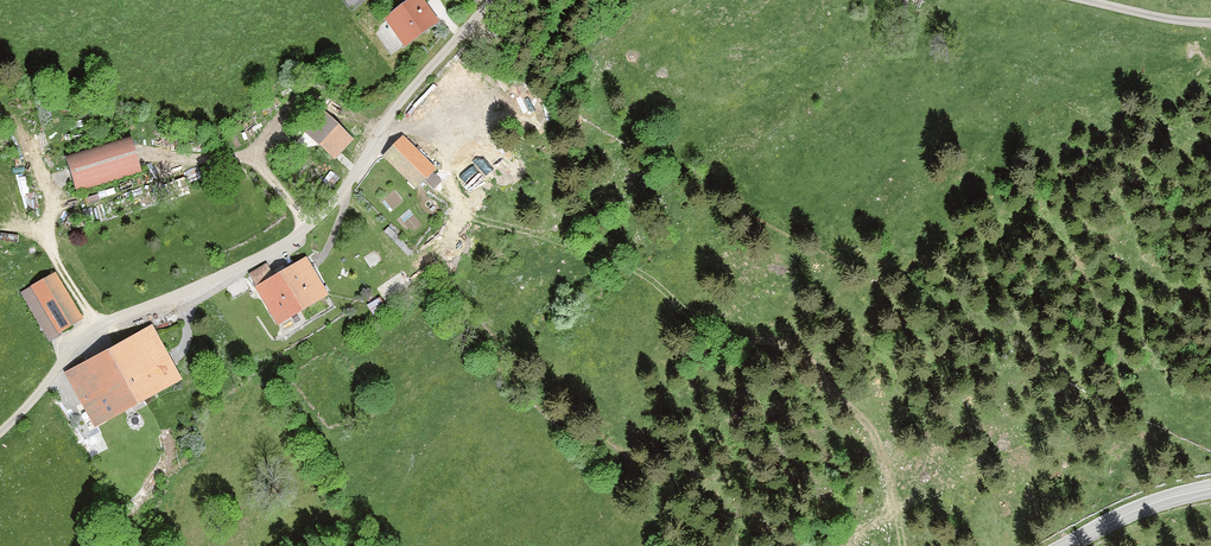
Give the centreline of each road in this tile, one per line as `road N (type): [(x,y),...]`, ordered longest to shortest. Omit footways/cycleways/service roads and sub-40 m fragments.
road 1 (unclassified): [(0,434),(100,328),(253,264),(311,228),(410,93),(493,0)]
road 2 (secondary): [(1210,489),(1149,505),(1075,545)]
road 3 (unclassified): [(1083,0),(1210,23)]

